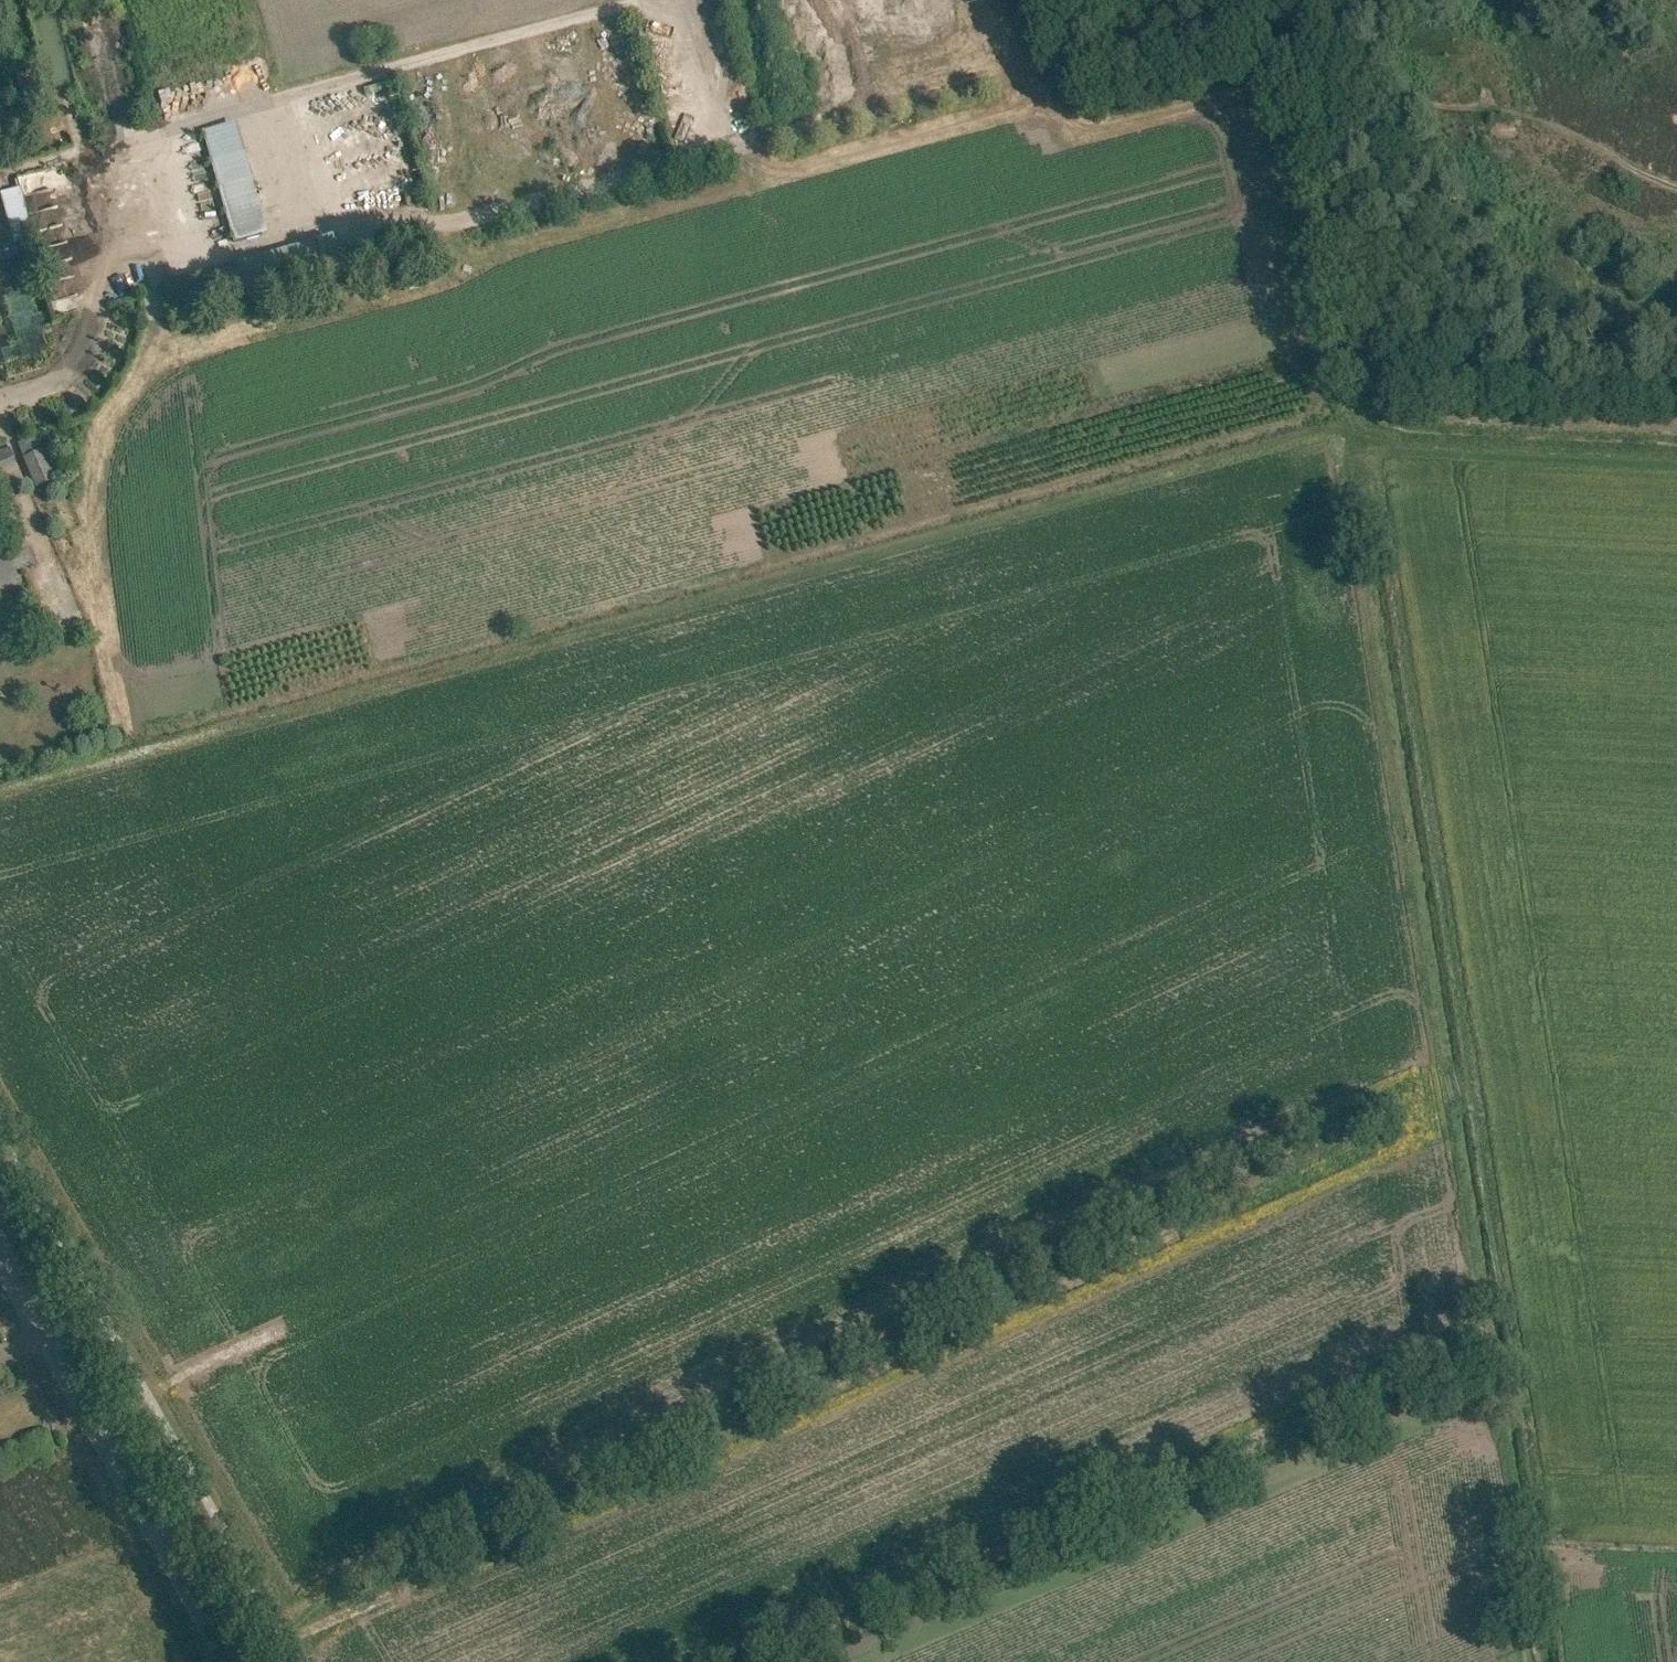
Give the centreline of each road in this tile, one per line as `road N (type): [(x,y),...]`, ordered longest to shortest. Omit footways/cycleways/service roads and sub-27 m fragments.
road 1 (track): [(1676,424),(1357,410),(1296,155),(113,474),(102,453),(130,396),(164,263)]
road 2 (tertiary): [(230,1661),(0,1259)]

